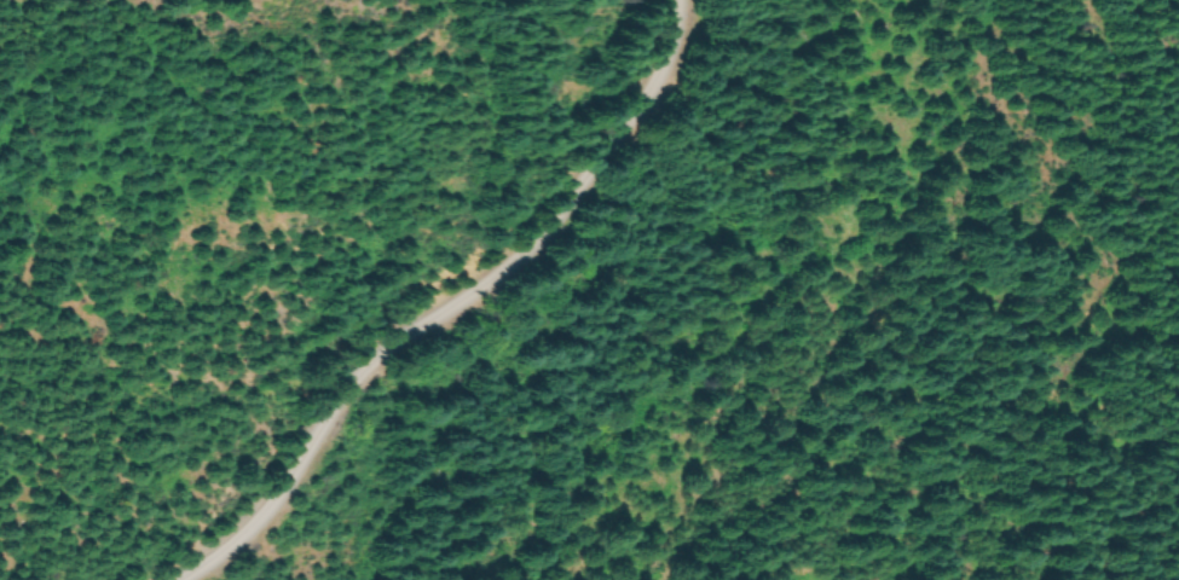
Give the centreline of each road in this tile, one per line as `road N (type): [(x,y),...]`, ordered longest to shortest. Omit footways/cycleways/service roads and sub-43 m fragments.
road 1 (residential): [(193,579),(262,520),(365,375),(460,308),(556,222),(645,94),(676,0)]

